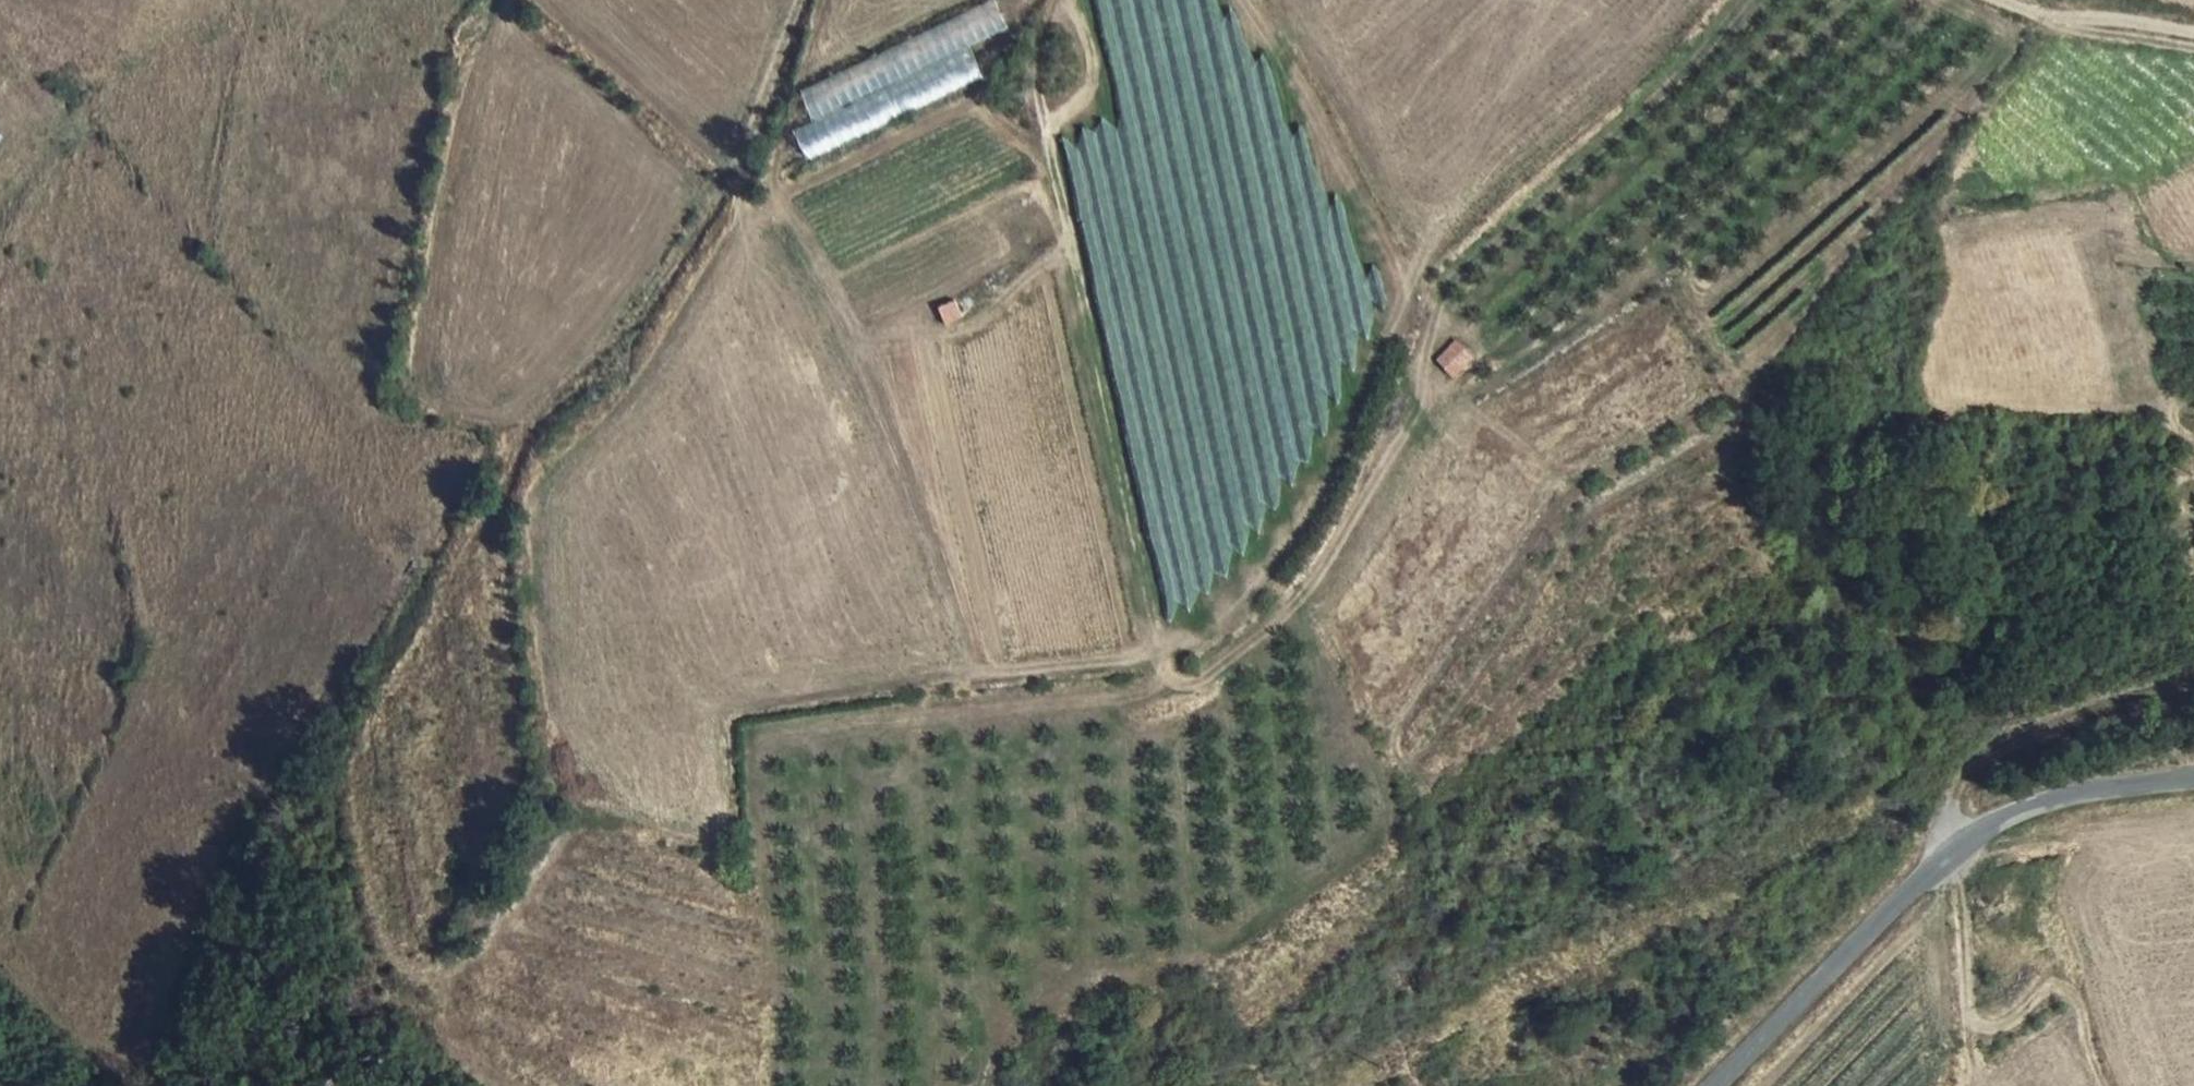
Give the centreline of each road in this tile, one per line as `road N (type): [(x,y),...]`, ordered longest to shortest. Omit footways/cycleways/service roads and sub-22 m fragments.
road 1 (track): [(801,0),(748,154),(670,277),(502,462),(318,800),(361,983),(405,1029)]
road 2 (track): [(1051,0),(1026,88),(1066,246),(954,331),(854,338),(777,186),(833,0)]
road 3 (track): [(1232,0),(1404,288),(1337,434),(1222,609),(1160,641)]
road 4 (tertiary): [(2193,783),(2064,797),(1957,847),(1714,1085)]
road 5 (track): [(1995,0),(2018,13),(2193,41)]

